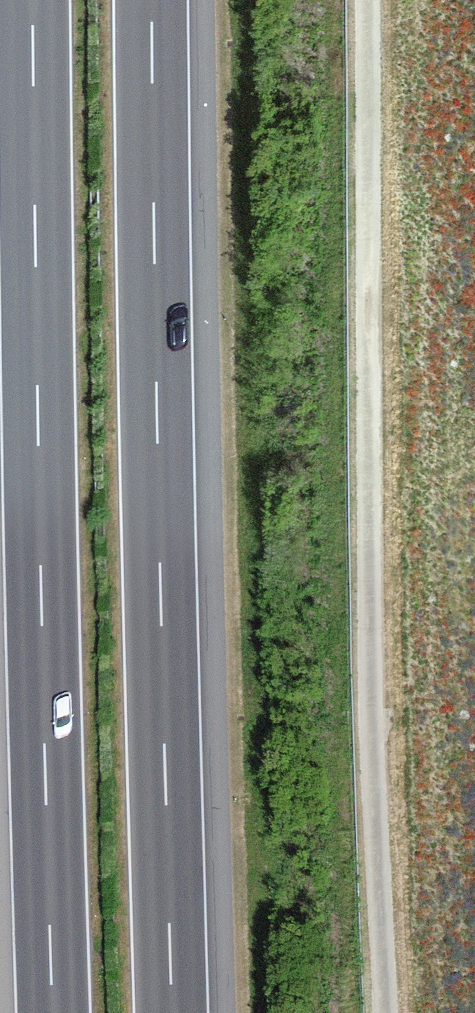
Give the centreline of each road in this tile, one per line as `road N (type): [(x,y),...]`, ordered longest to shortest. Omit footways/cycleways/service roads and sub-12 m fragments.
road 1 (track): [(384,1012),(372,695),(367,0)]
road 2 (motorway): [(172,1012),(152,0)]
road 3 (motorway): [(33,0),(52,1012)]

